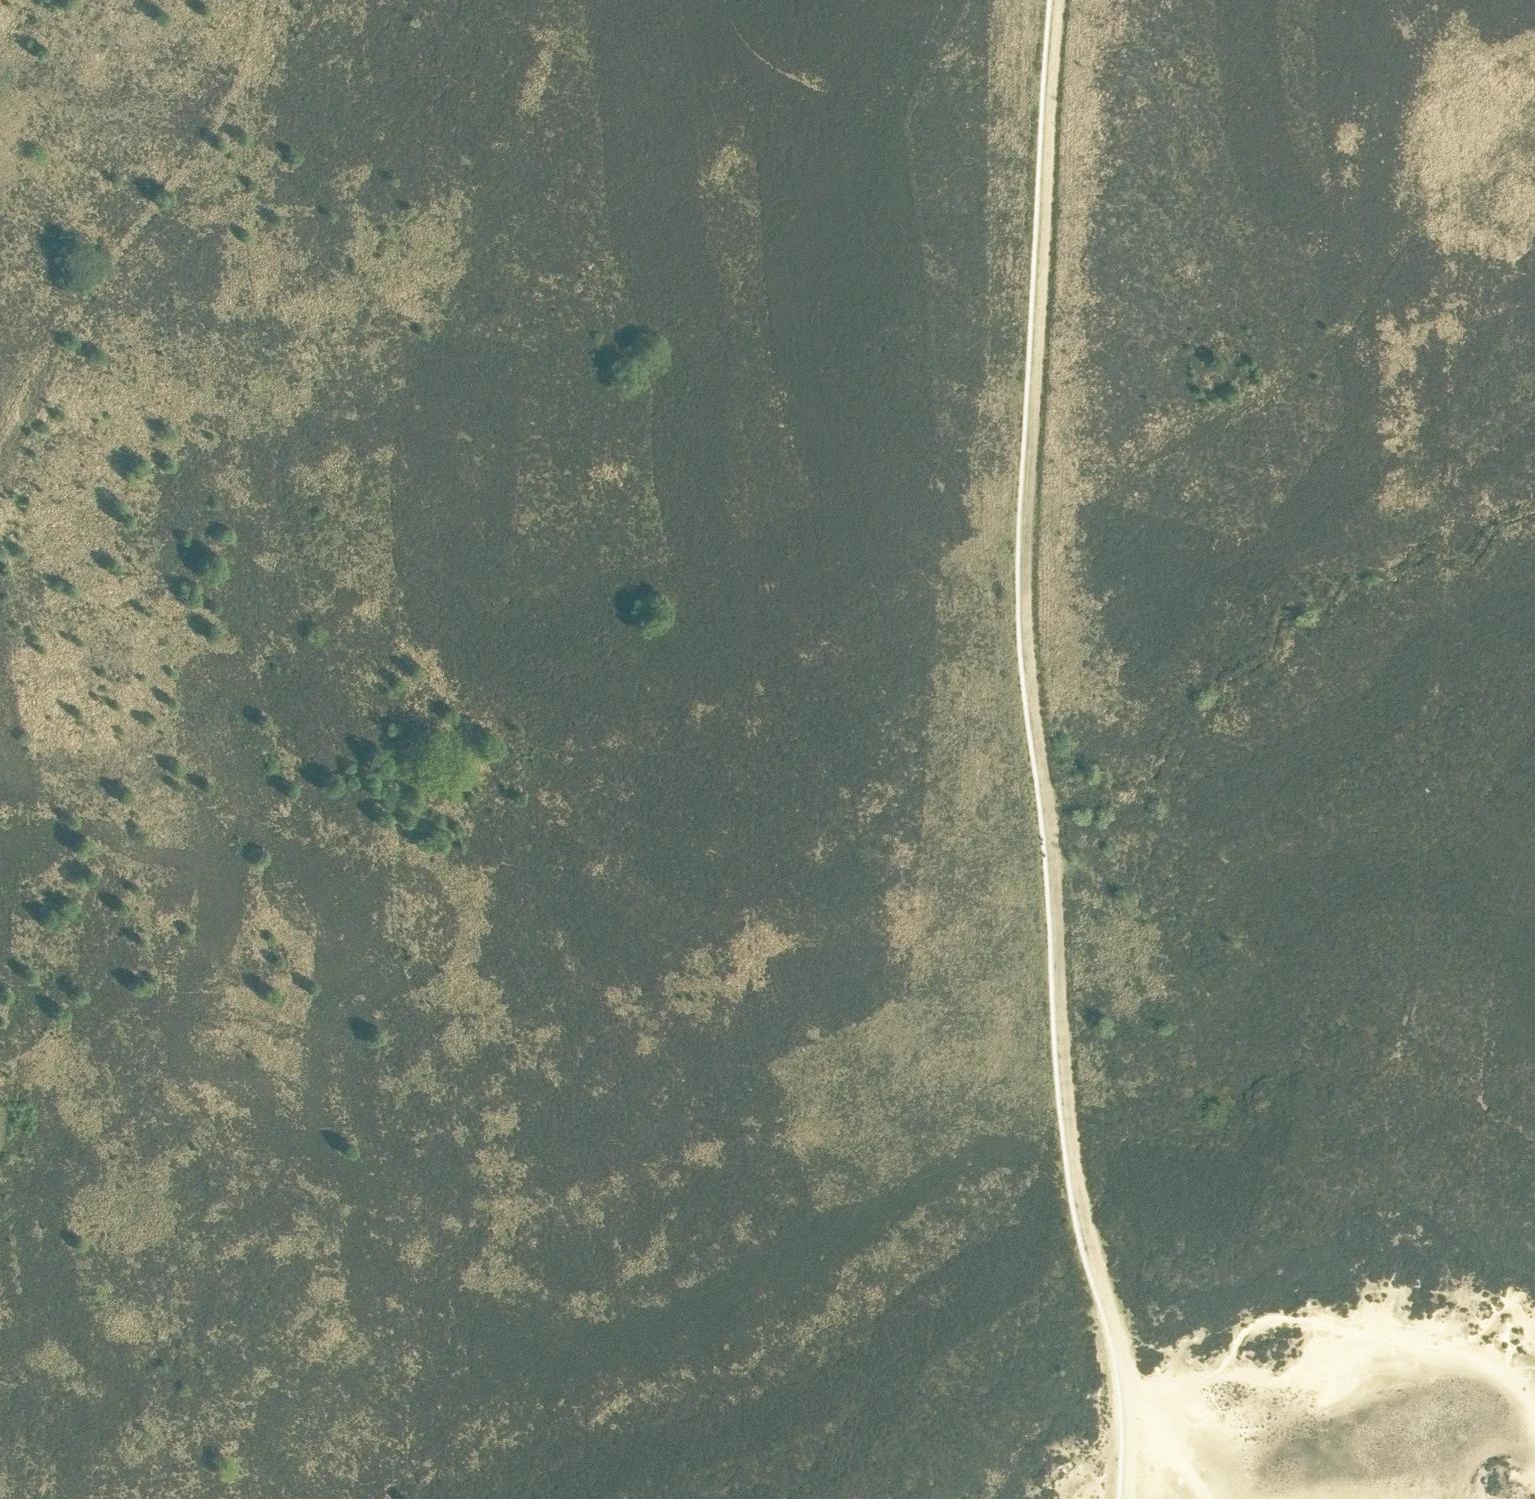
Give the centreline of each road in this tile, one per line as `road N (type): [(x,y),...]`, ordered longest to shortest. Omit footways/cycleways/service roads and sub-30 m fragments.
road 1 (track): [(1064,0),(1030,537),(1031,641),(1057,842),(1075,1129),(1128,1368)]
road 2 (track): [(1128,1368),(1130,1386),(1211,1498)]

